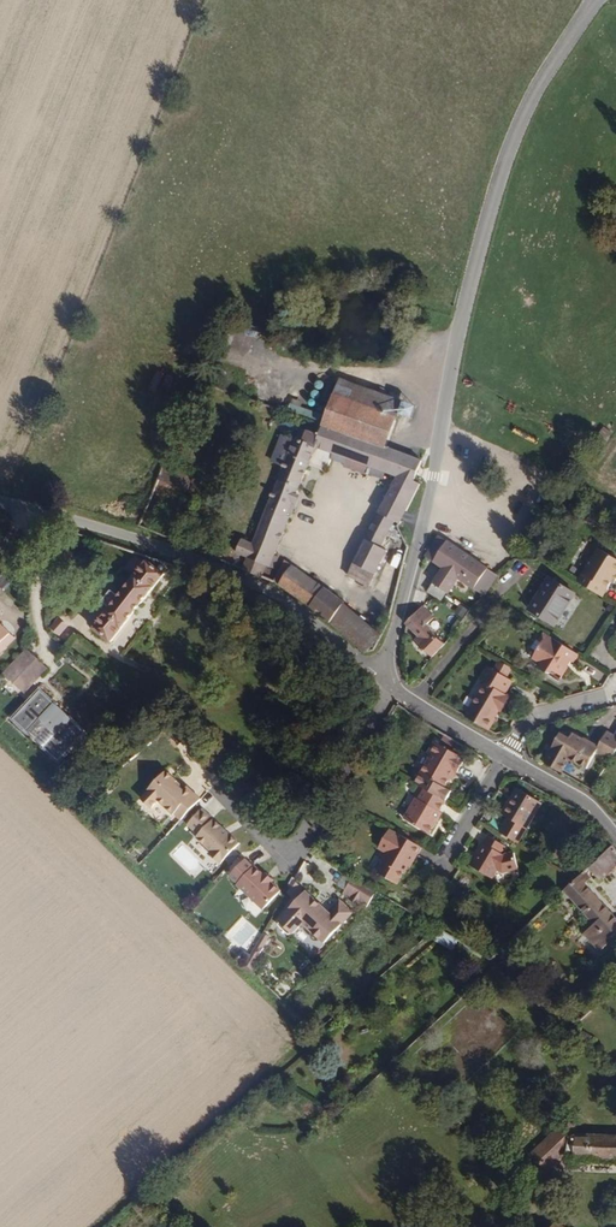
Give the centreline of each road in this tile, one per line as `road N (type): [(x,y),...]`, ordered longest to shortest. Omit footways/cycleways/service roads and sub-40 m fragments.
road 1 (unclassified): [(380,676),(494,227),(535,109),(600,0)]
road 2 (residential): [(0,502),(259,583),(380,676)]
road 3 (residential): [(394,690),(288,853),(254,823)]
road 4 (residential): [(615,834),(504,755)]
road 5 (residential): [(504,755),(526,720),(615,689)]
road 6 (residential): [(504,755),(394,690)]
road 7 (residential): [(448,862),(504,755)]

